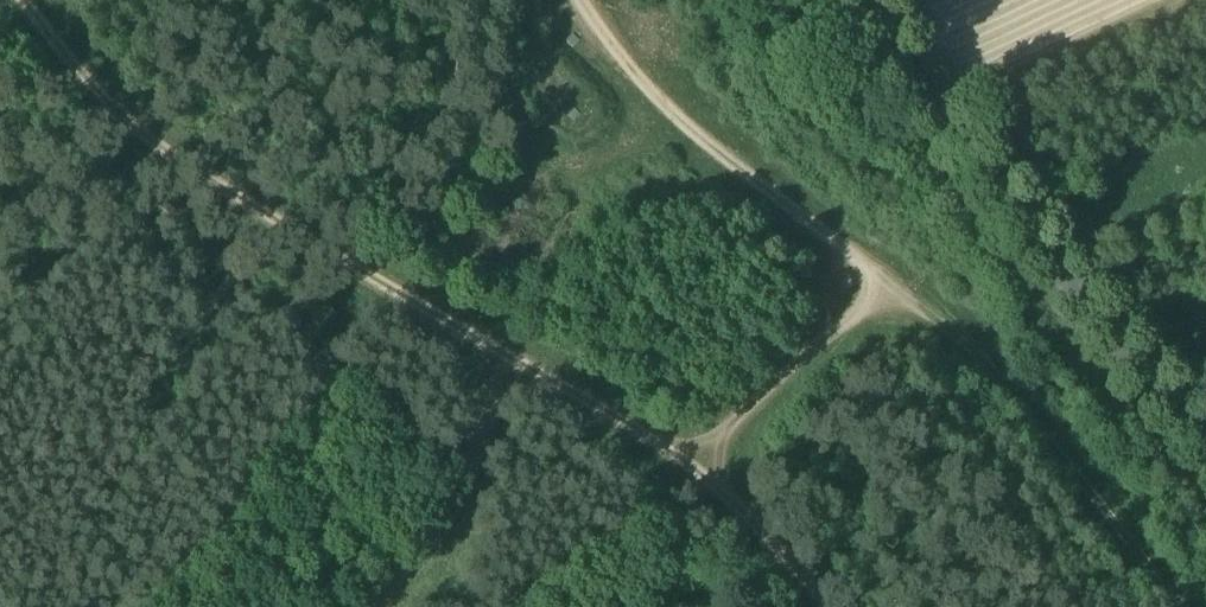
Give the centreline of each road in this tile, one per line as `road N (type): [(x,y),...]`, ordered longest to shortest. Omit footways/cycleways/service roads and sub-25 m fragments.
road 1 (track): [(815,606),(706,485),(174,166),(76,71),(26,0)]
road 2 (track): [(691,477),(864,304),(873,276),(619,54),(588,0)]
road 3 (track): [(864,266),(986,360),(1177,606)]
road 4 (unclassified): [(1114,339),(893,61),(862,0)]
road 5 (track): [(374,606),(411,569),(463,483),(508,370)]
road 6 (residential): [(1205,454),(1114,339)]

